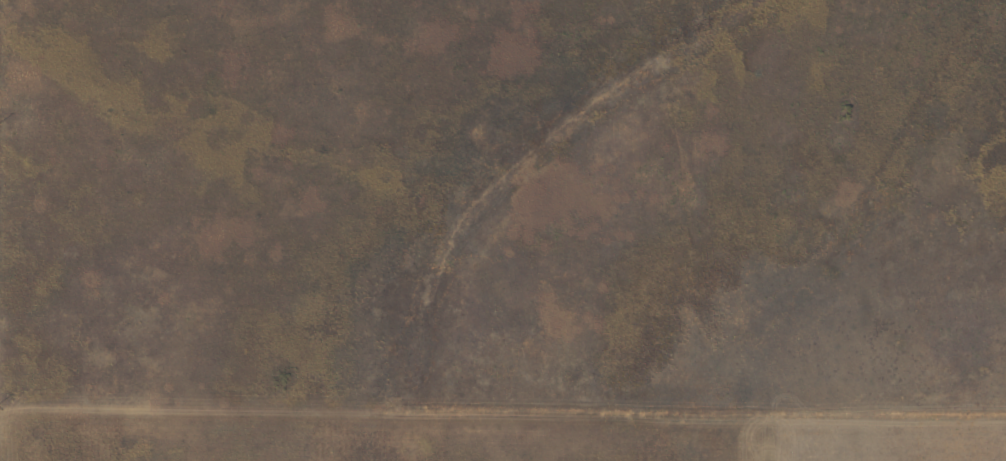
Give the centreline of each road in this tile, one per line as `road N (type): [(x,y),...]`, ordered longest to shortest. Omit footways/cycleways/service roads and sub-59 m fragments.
road 1 (residential): [(800,460),(774,415),(697,399),(0,415)]
road 2 (residential): [(441,404),(462,307),(508,209),(743,54),(807,0)]

